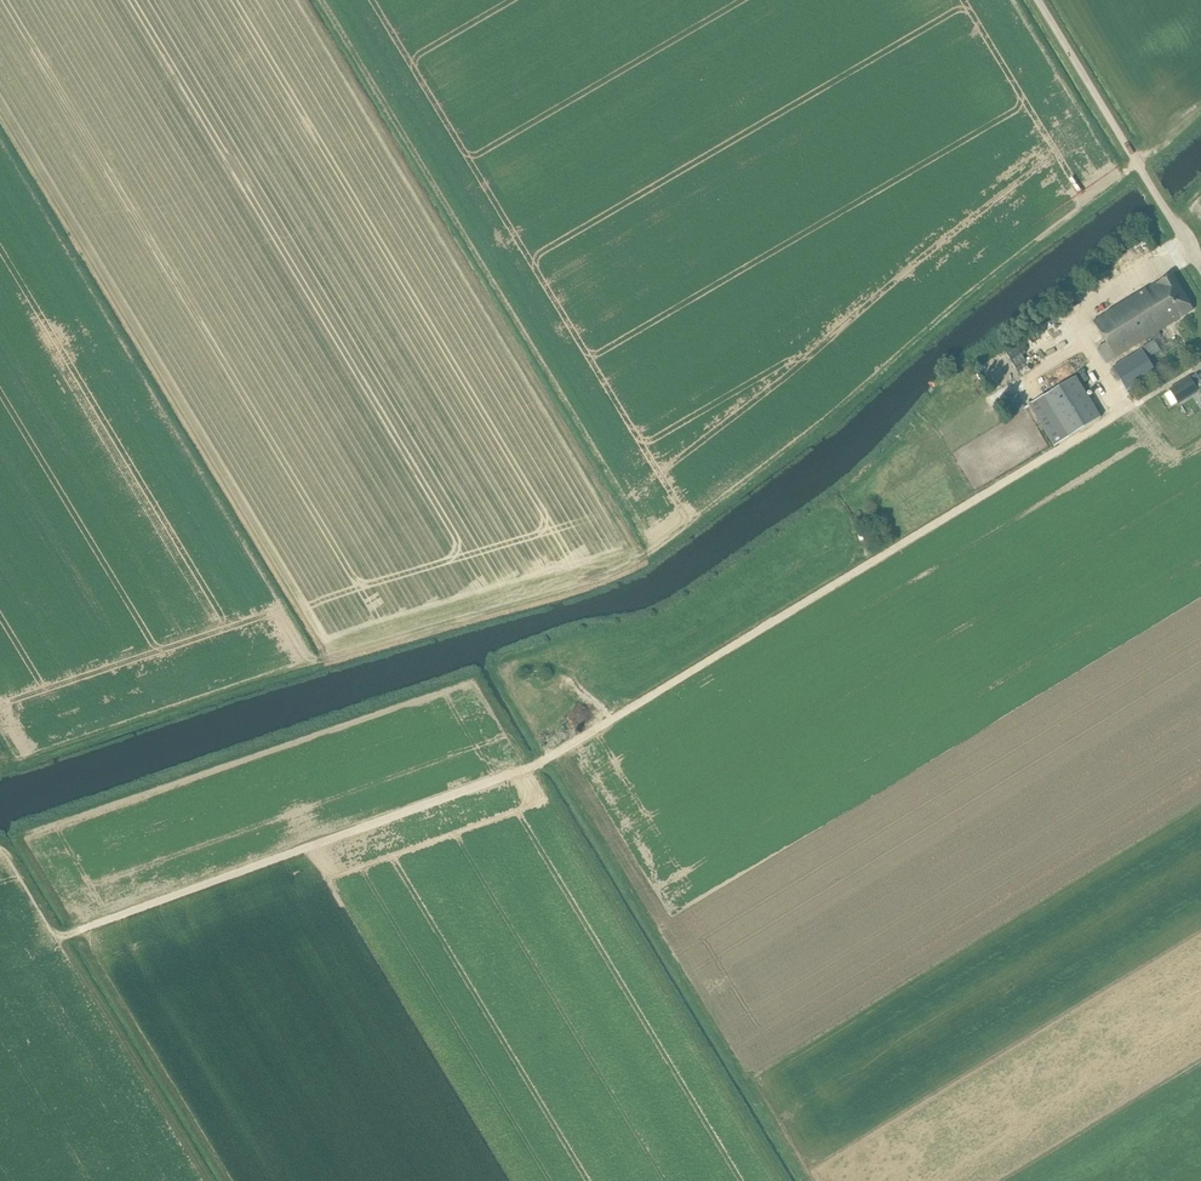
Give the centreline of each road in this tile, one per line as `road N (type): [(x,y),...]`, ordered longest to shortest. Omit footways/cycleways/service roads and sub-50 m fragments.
road 1 (track): [(81,929),(535,765),(1123,412)]
road 2 (unclassified): [(1200,269),(1037,0)]

